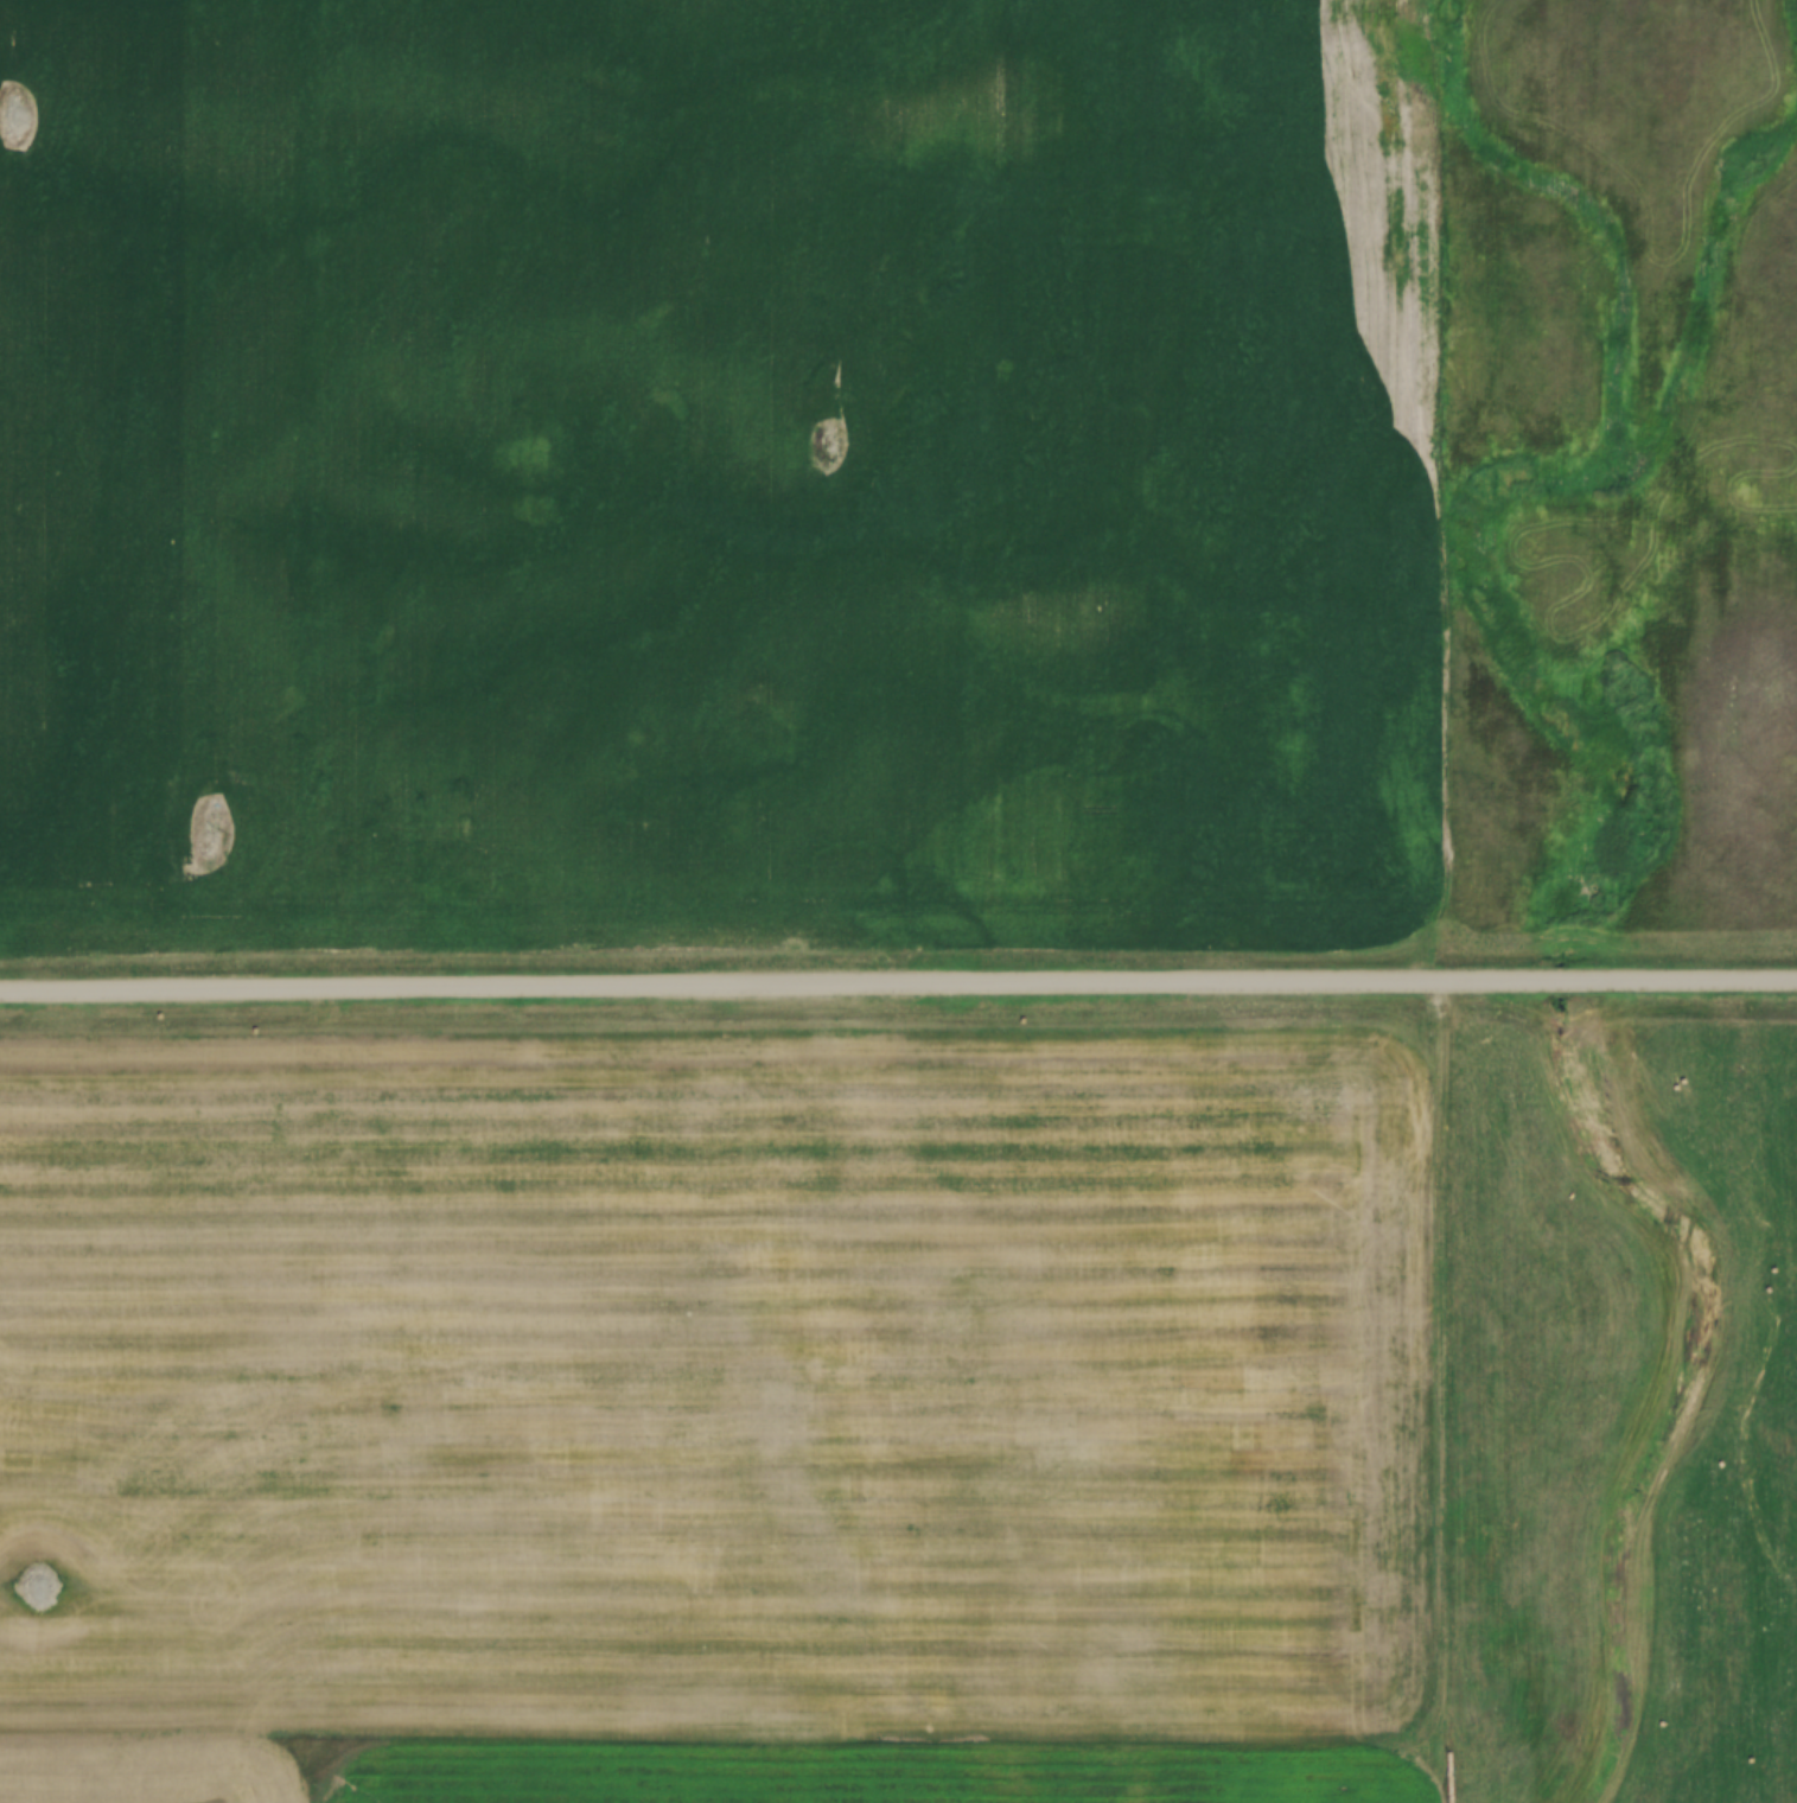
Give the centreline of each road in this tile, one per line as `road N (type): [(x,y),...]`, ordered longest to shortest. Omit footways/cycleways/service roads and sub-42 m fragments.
road 1 (residential): [(0,989),(1796,980)]

